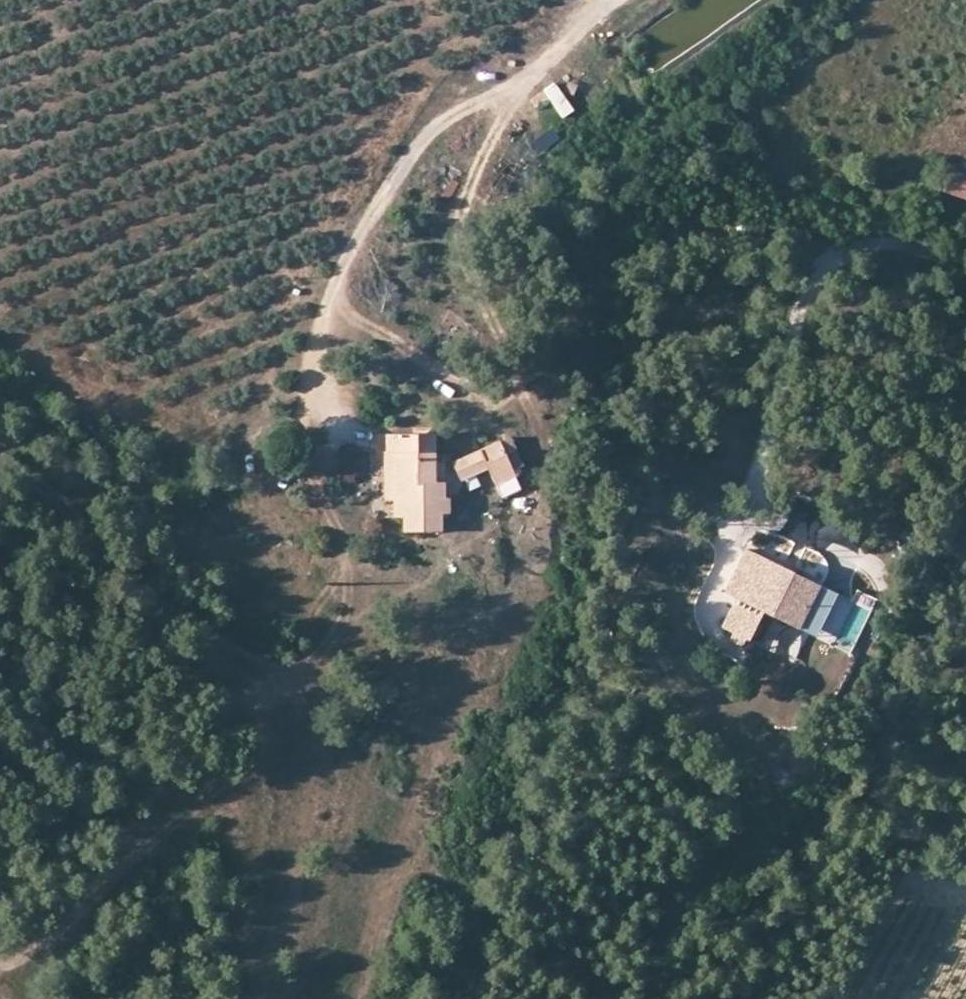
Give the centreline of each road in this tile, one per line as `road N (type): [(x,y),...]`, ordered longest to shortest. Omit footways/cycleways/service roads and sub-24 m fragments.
road 1 (track): [(770,422),(798,306),(827,264),(877,246),(965,255)]

